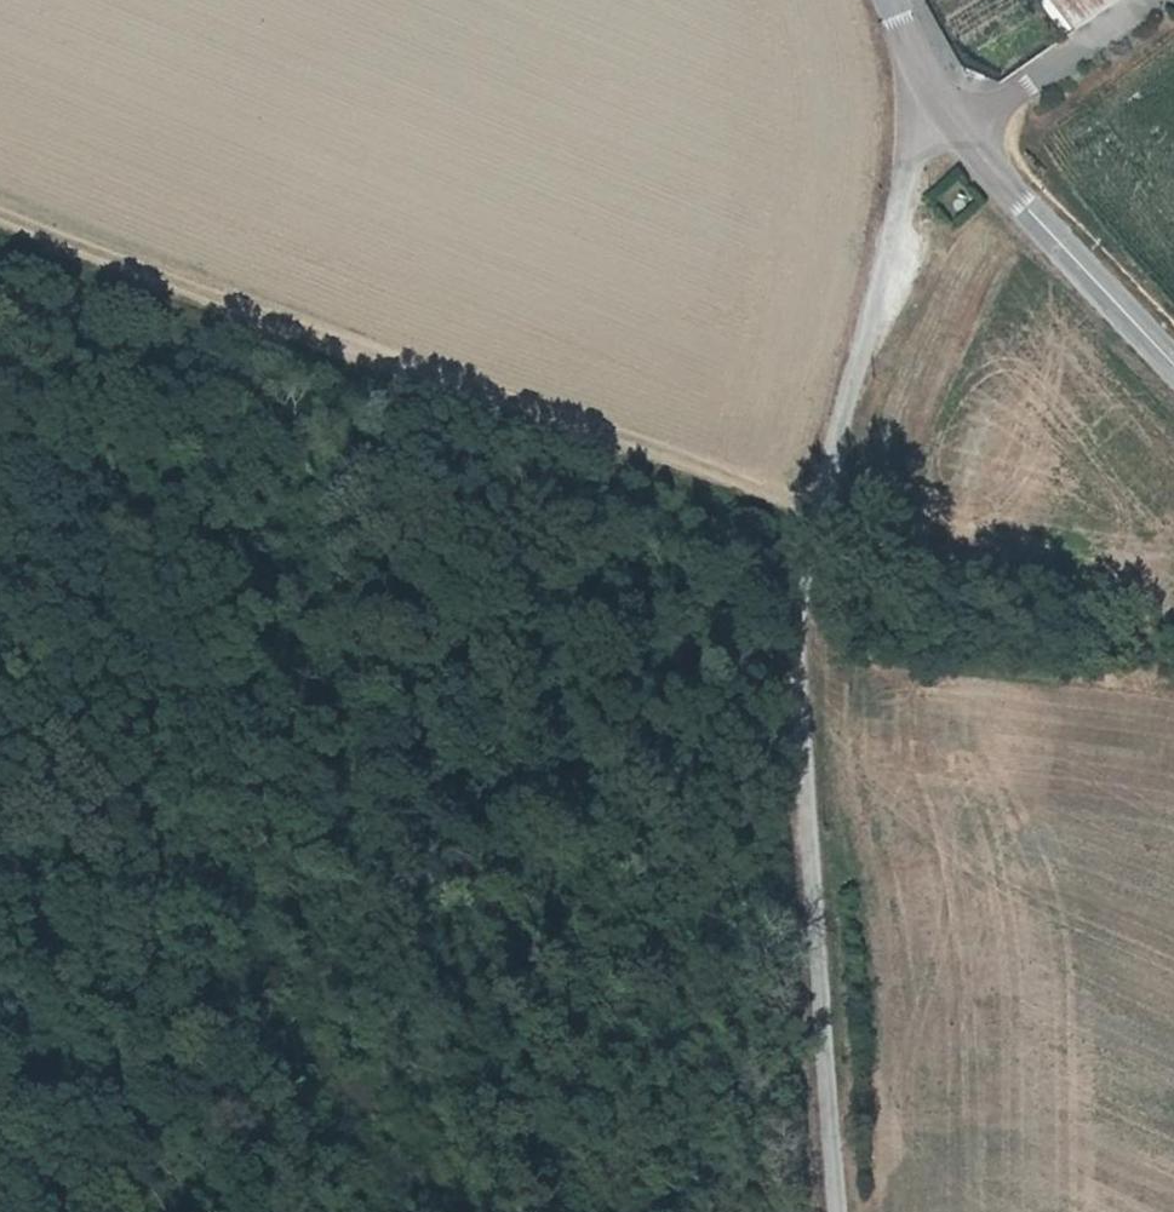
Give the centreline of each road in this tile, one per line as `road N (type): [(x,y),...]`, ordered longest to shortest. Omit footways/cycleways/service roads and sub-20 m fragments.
road 1 (unclassified): [(932,86),(794,564),(849,1211)]
road 2 (unclassified): [(1173,371),(1062,258),(964,127)]
road 3 (residential): [(1143,0),(964,127)]

